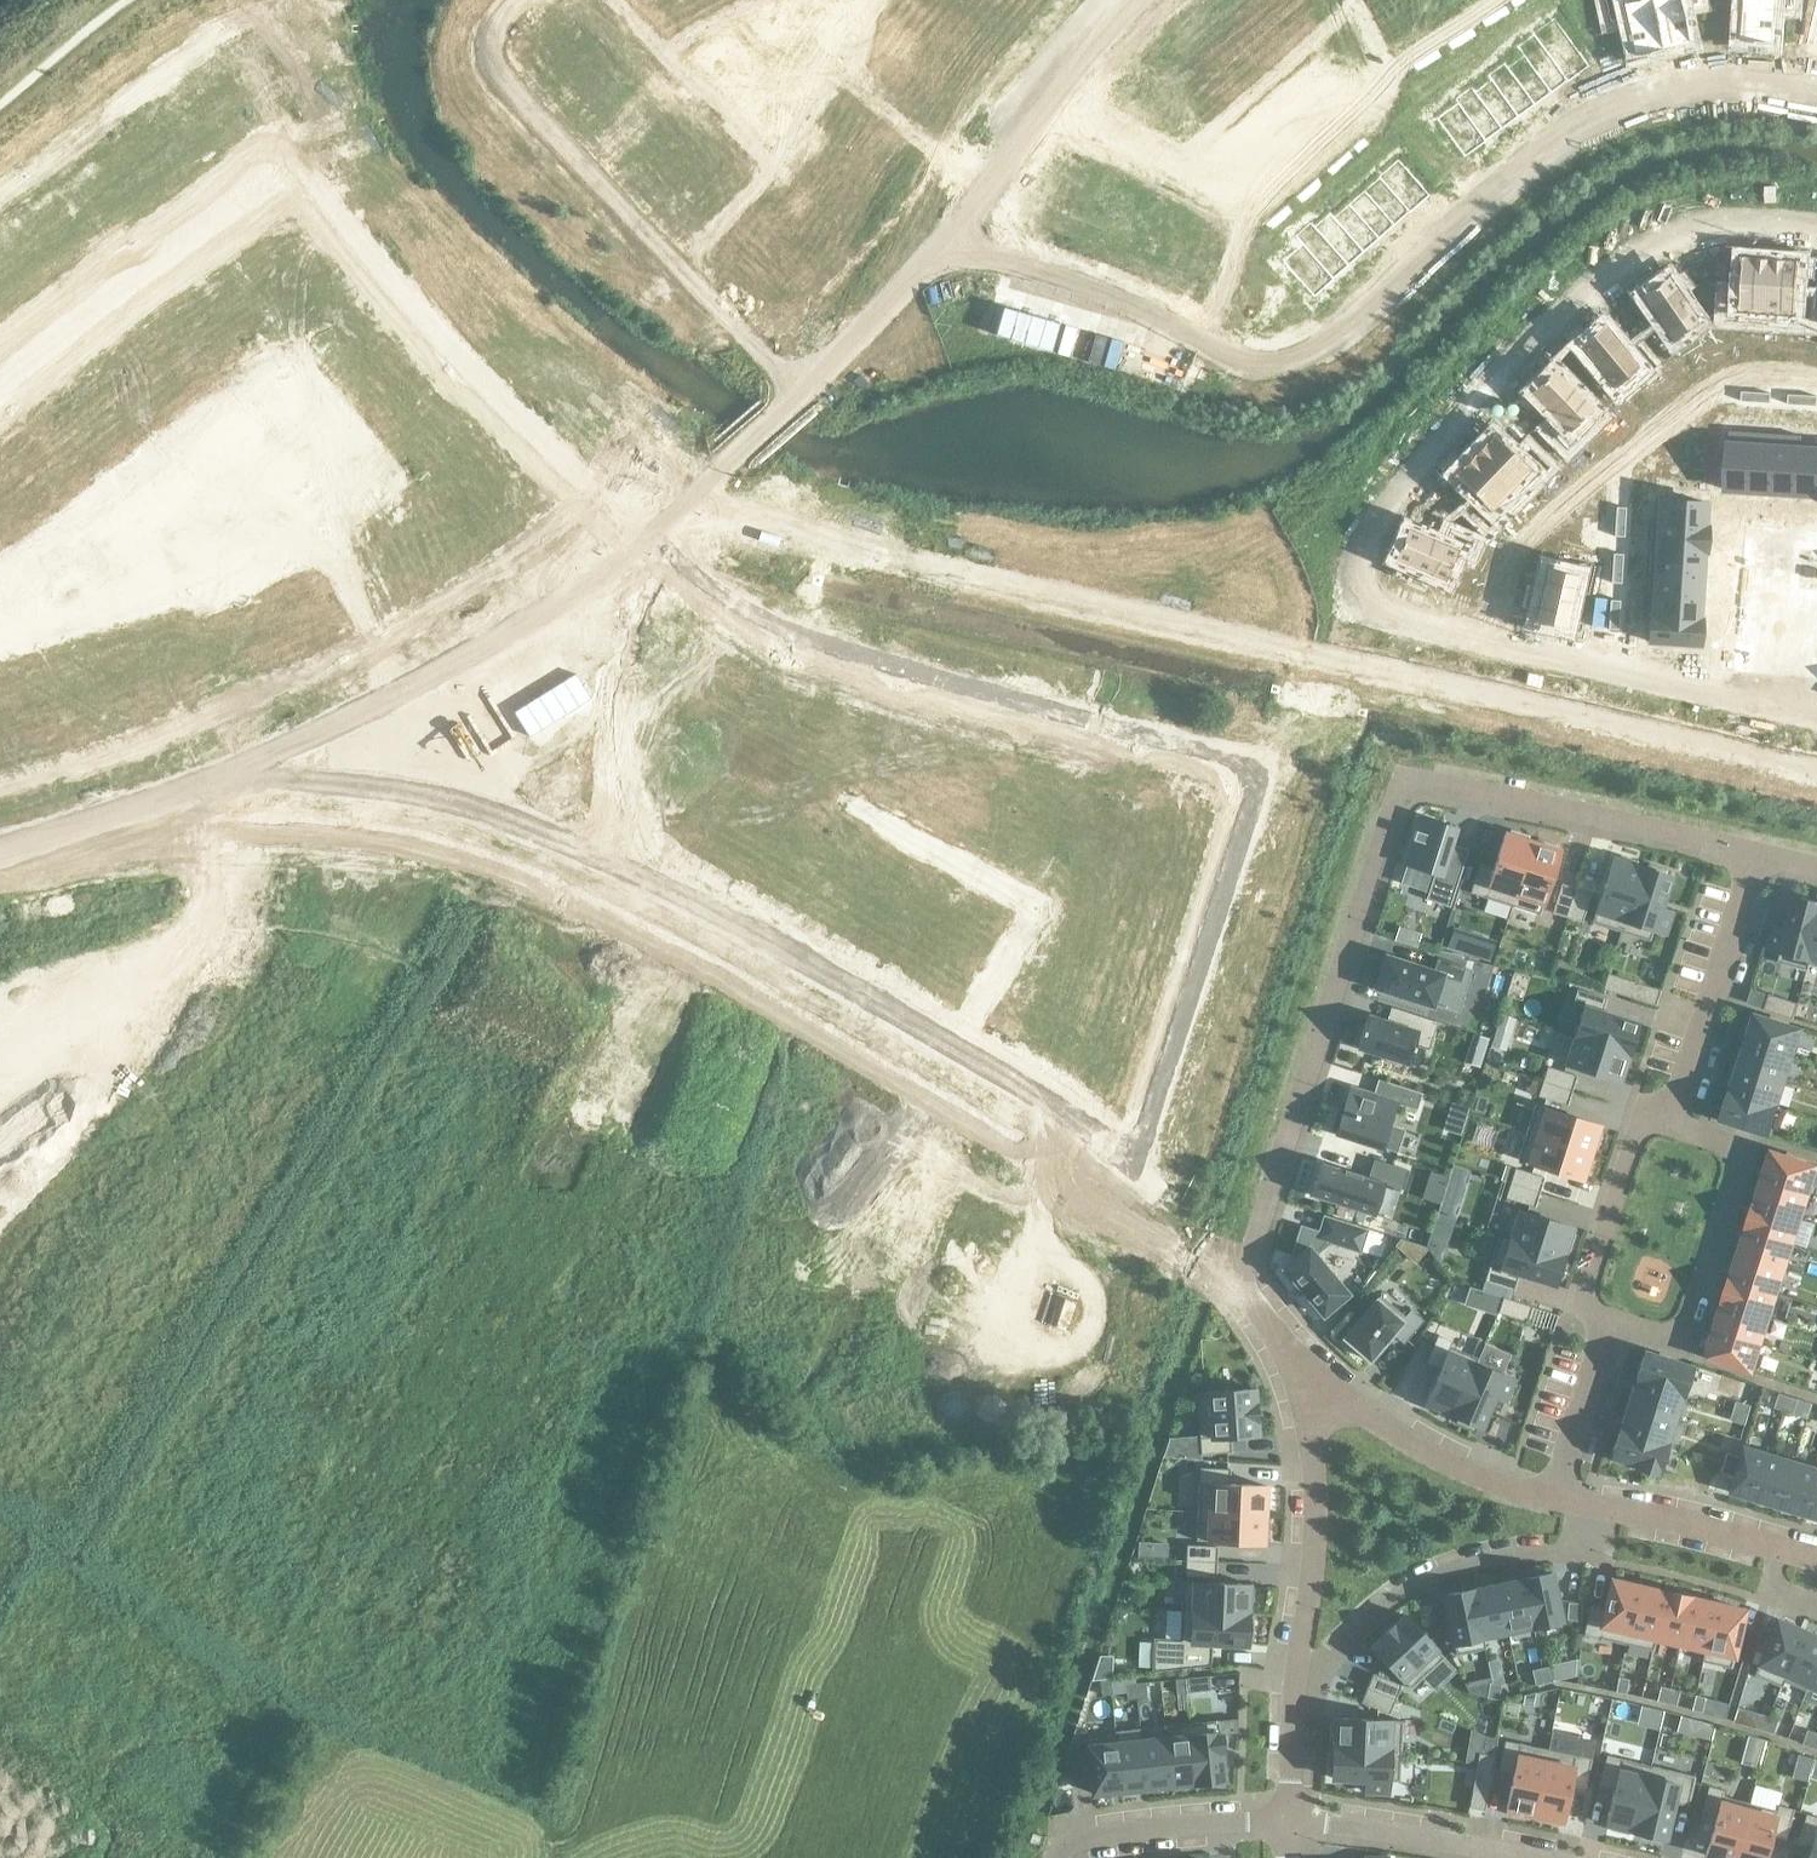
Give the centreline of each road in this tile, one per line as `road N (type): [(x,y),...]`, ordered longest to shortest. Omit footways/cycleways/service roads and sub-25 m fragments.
road 1 (residential): [(279,777),(441,797),(640,874),(814,963),(1129,1154),(1164,1224),(1244,1287)]
road 2 (residential): [(1816,227),(1738,222),(1637,253),(1508,358),(1415,461),(1371,521),(1349,582),(1359,602),(1387,617),(1729,701)]
road 3 (residential): [(952,247),(1143,303),(1207,346),(1268,364),(1317,345),(1529,156),(1638,98),(1692,80),(1816,88)]
road 4 (residential): [(1757,857),(1461,790),(1418,785),(1400,794),(1244,1287)]
road 5 (residential): [(528,0),(508,25),(500,61),(508,99),(804,385)]
road 6 (residential): [(279,777),(520,644),(595,594),(659,537)]
road 7 (residential): [(1295,1681),(1335,1659),(1375,1616),(1433,1577),(1581,1549),(1617,1512)]
road 8 (residential): [(1598,1338),(1686,1331),(1733,1184),(1728,1149),(1659,1112)]
road 9 (residential): [(427,319),(586,486),(659,537)]
road 10 (residential): [(952,247),(1023,134),(1150,0)]
road 11 (residential): [(1295,1681),(1316,1496),(1300,1366)]
road 12 (residential): [(0,870),(130,837),(279,777)]
road 13 (residential): [(1300,1366),(1470,1474),(1548,1499)]
road 14 (residential): [(1659,1112),(1675,1092),(1757,857)]
road 15 (residential): [(1598,1338),(1594,1271),(1631,1149),(1659,1112)]
road 16 (residential): [(1291,1817),(1103,1838),(1057,1857)]
road 17 (residential): [(1729,701),(1735,546),(1816,551)]
road 18 (residential): [(1517,1857),(1291,1817)]
road 19 (residential): [(659,537),(804,385)]
road 20 (residential): [(804,385),(952,247)]
road 21 (residential): [(1548,1499),(1598,1338)]
road 22 (residential): [(1617,1512),(1777,1551)]
road 23 (residential): [(1291,1817),(1295,1681)]

